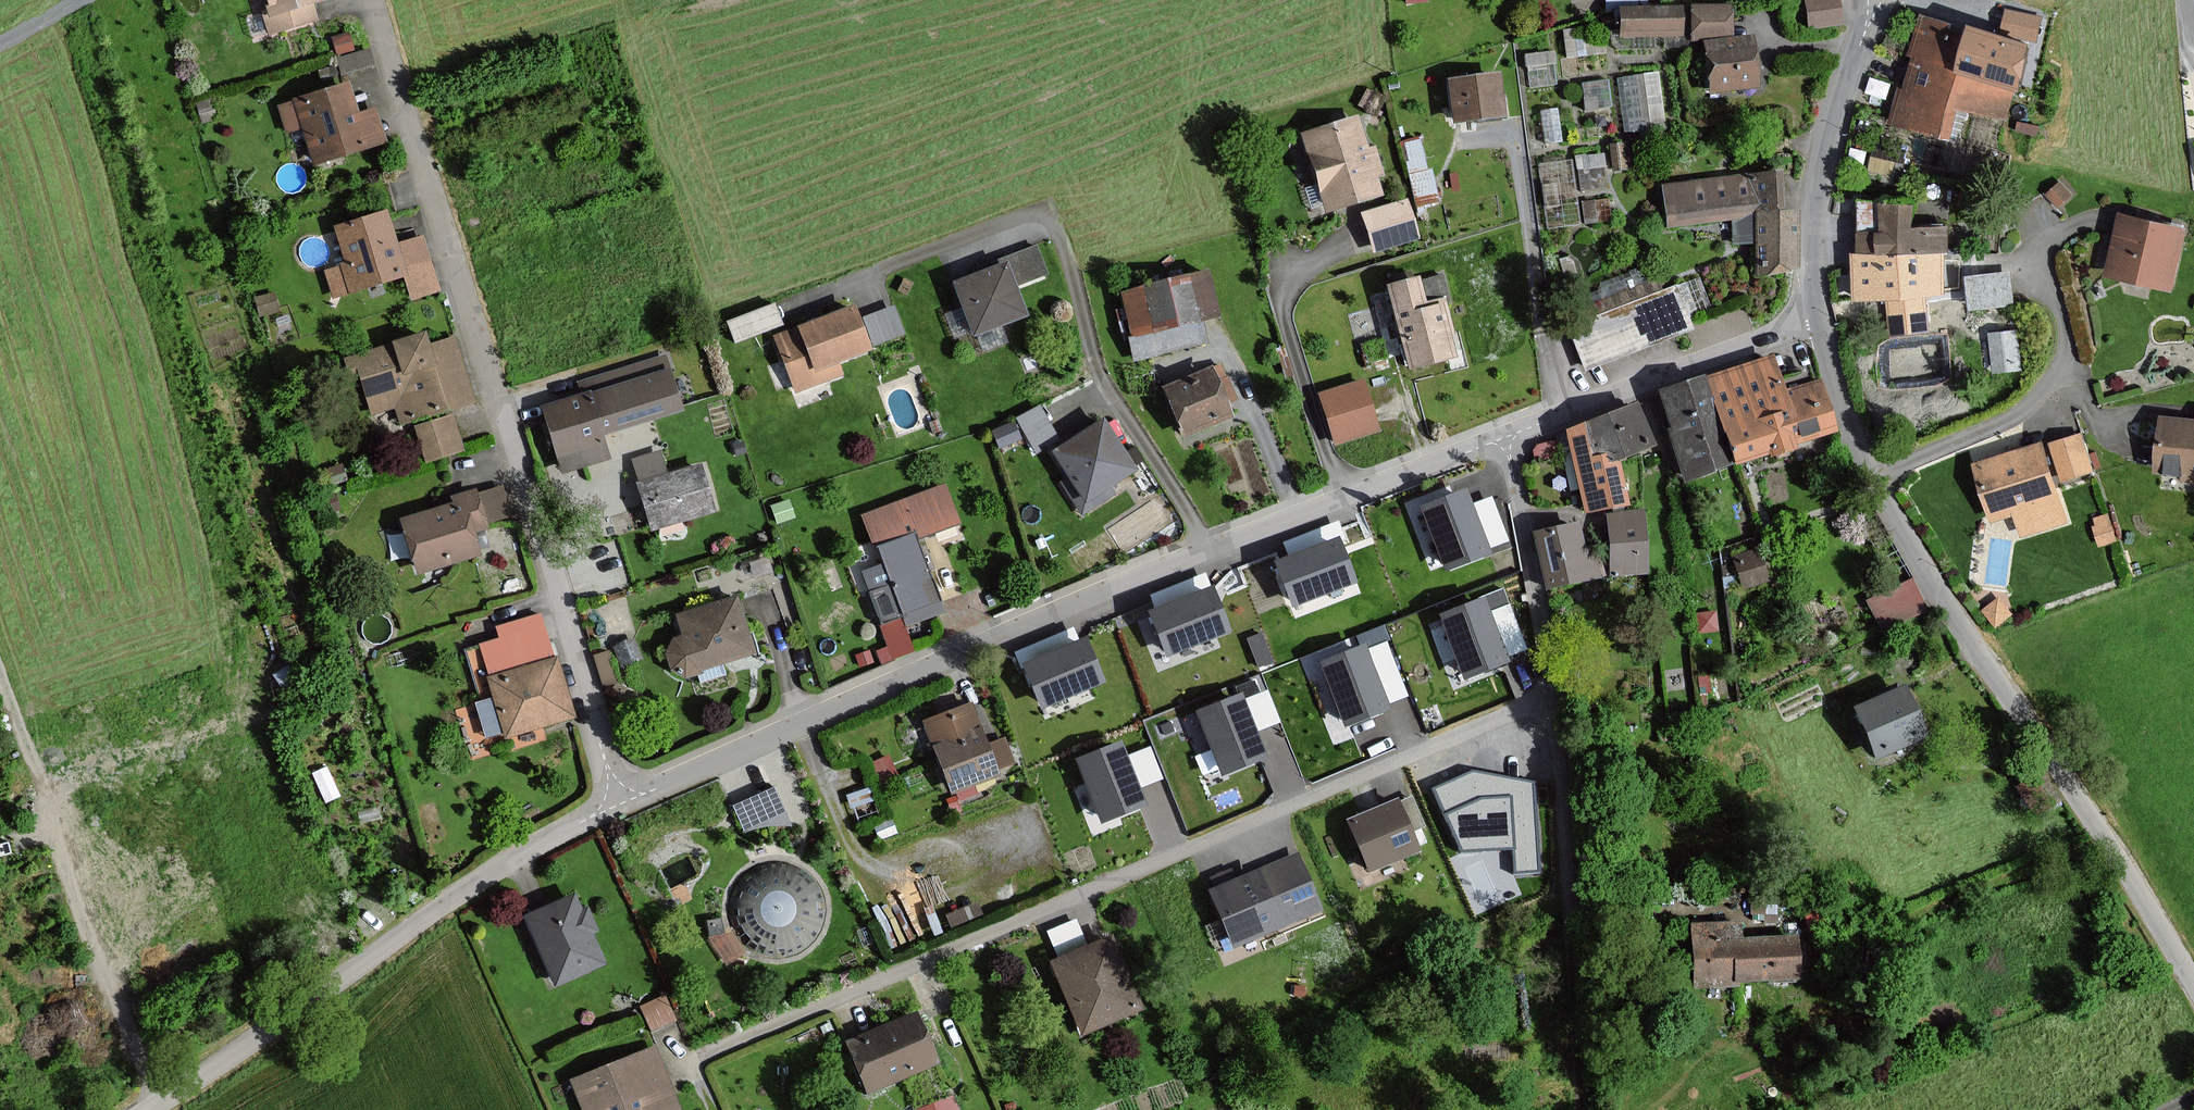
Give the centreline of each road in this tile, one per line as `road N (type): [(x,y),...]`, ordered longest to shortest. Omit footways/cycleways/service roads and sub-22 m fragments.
road 1 (residential): [(1551,692),(710,1047)]
road 2 (residential): [(616,804),(367,0)]
road 3 (residential): [(616,804),(1206,551)]
road 4 (residential): [(1876,478),(1950,608),(2193,983)]
road 5 (residential): [(1206,551),(1105,385),(1060,238),(1047,217),(1035,212),(837,282)]
road 6 (residential): [(150,1109),(479,881),(616,804)]
road 7 (track): [(155,1107),(0,675)]
road 8 (residential): [(1876,478),(1996,426),(2050,387),(2064,336),(2043,271),(2045,245),(2103,214)]
road 9 (residential): [(1505,434),(1818,321)]
road 10 (residential): [(1818,321),(1826,165),(1869,0)]
road 11 (residential): [(1206,551),(1505,434)]
road 12 (track): [(1552,416),(1511,133)]
road 13 (residential): [(1505,434),(1551,692)]
road 14 (residential): [(1551,692),(1570,916)]
road 15 (track): [(801,720),(859,853),(907,872)]
road 16 (track): [(1290,515),(1269,448),(1210,339)]
road 17 (track): [(1570,916),(1574,1109)]
road 18 (residential): [(1818,321),(1842,412),(1876,478)]

